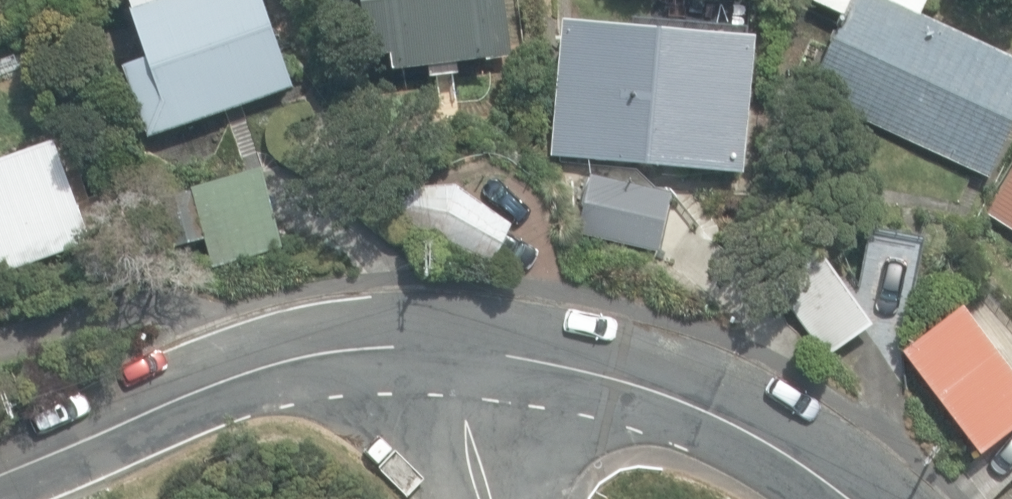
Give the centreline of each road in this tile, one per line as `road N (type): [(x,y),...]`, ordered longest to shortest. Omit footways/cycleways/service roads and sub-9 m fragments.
road 1 (residential): [(469,351),(408,347),(294,359),(0,475)]
road 2 (residential): [(847,498),(784,453),(678,400),(595,374),(469,351)]
road 3 (residential): [(469,351),(480,498)]

